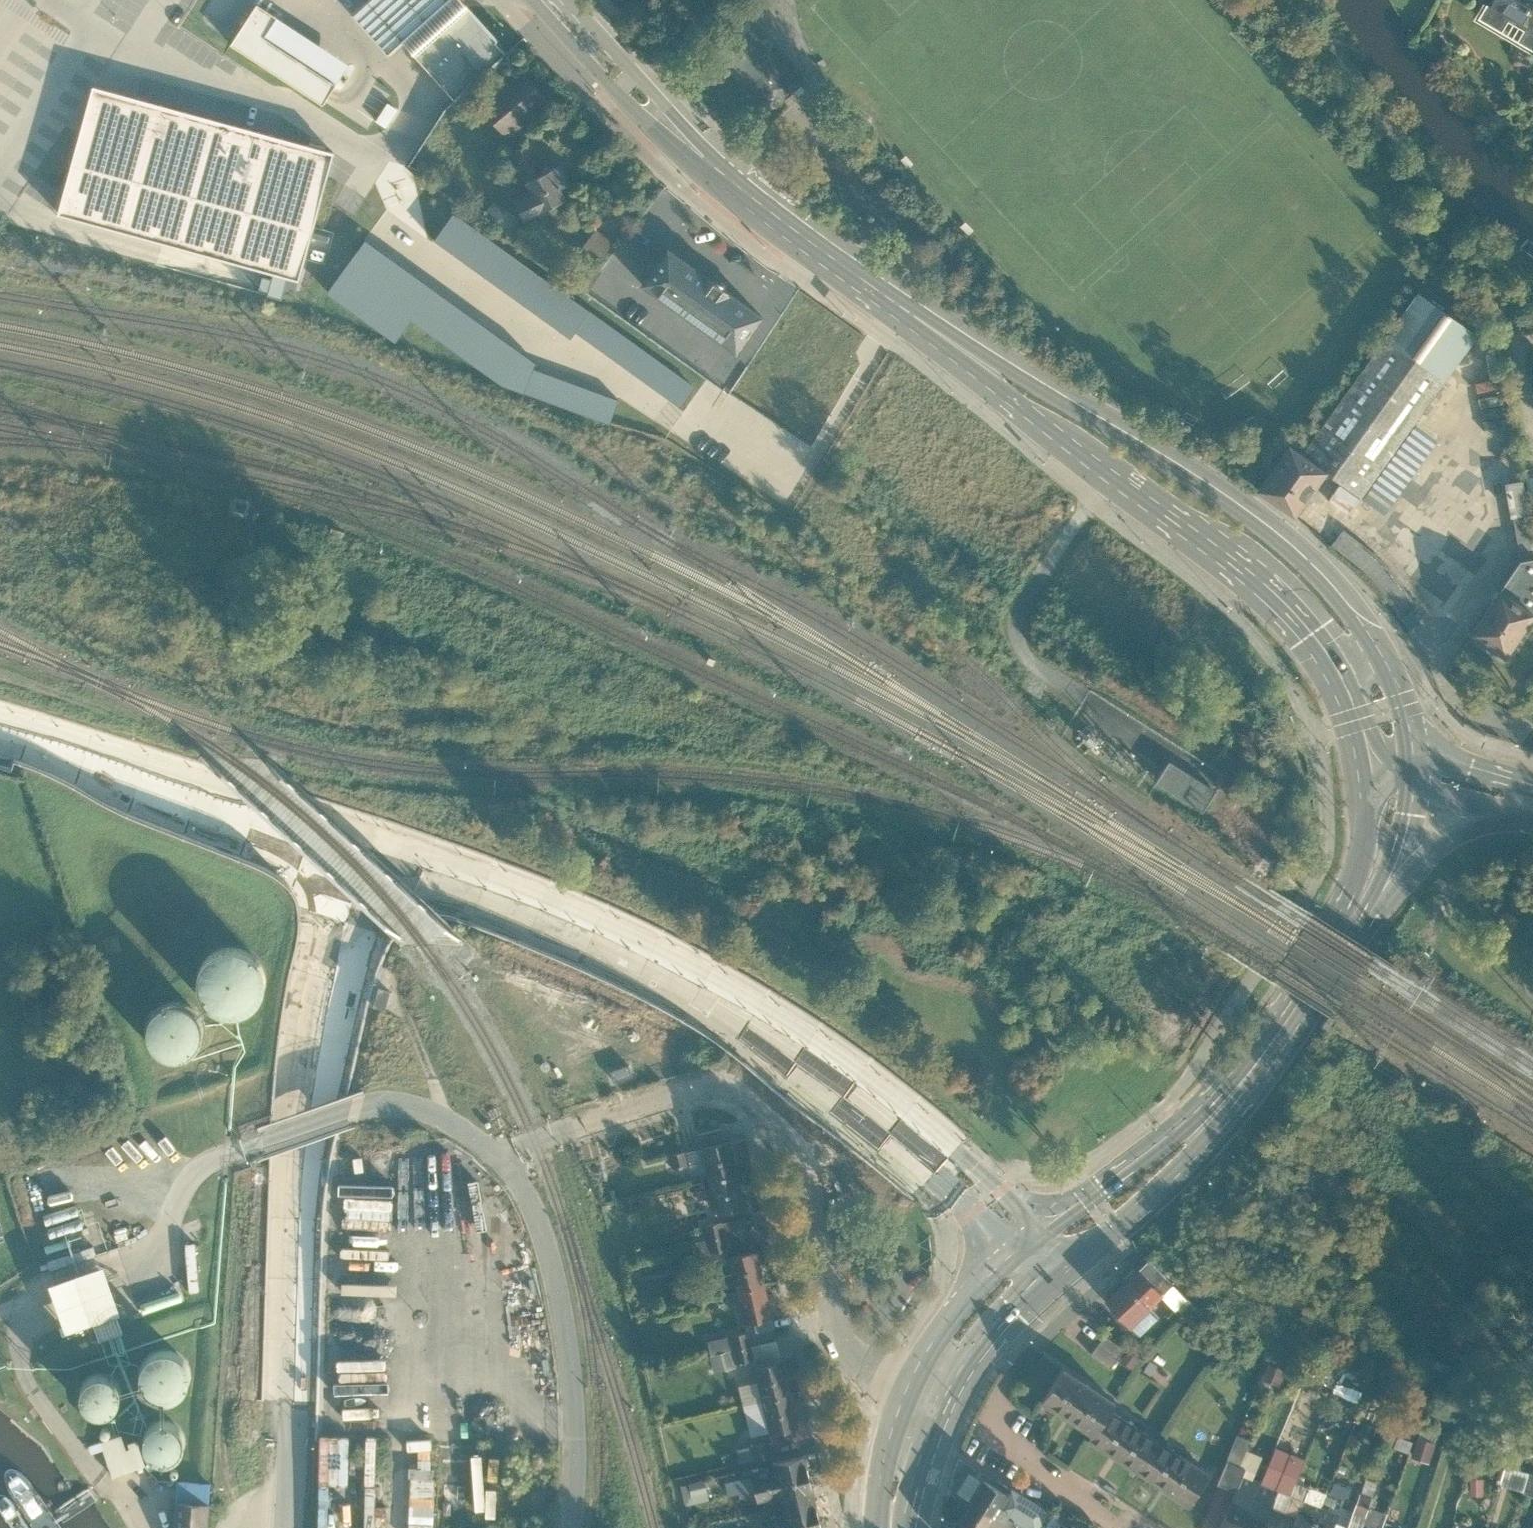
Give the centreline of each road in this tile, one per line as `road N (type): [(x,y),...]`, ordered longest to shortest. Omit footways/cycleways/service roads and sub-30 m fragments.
road 1 (secondary): [(361,851),(606,945),(731,1007),(894,1120),(1041,1261)]
road 2 (tertiary): [(1408,769),(1401,710),(1379,660),(1289,554),(1181,475),(897,313)]
road 3 (residential): [(361,851),(301,1150),(288,1527)]
road 4 (tertiary): [(897,313),(1265,593),(1333,677),(1358,765)]
road 5 (tertiary): [(897,313),(709,167),(549,0)]
road 6 (secondary): [(1346,933),(1229,1103),(1166,1166),(1041,1261)]
road 7 (secondary): [(0,731),(361,851)]
road 8 (secondary): [(1041,1261),(985,1309),(945,1360),(915,1419),(892,1527)]
road 9 (secondary): [(1346,933),(1455,837),(1532,823)]
road 10 (secondary): [(1346,933),(1391,846),(1408,769)]
road 11 (secondary): [(1358,765),(1360,869),(1346,933)]
road 12 (residential): [(1126,1527),(1027,1471),(1002,1435)]
road 13 (primary): [(1408,769),(1532,801)]
road 14 (residential): [(1507,339),(1532,460)]

